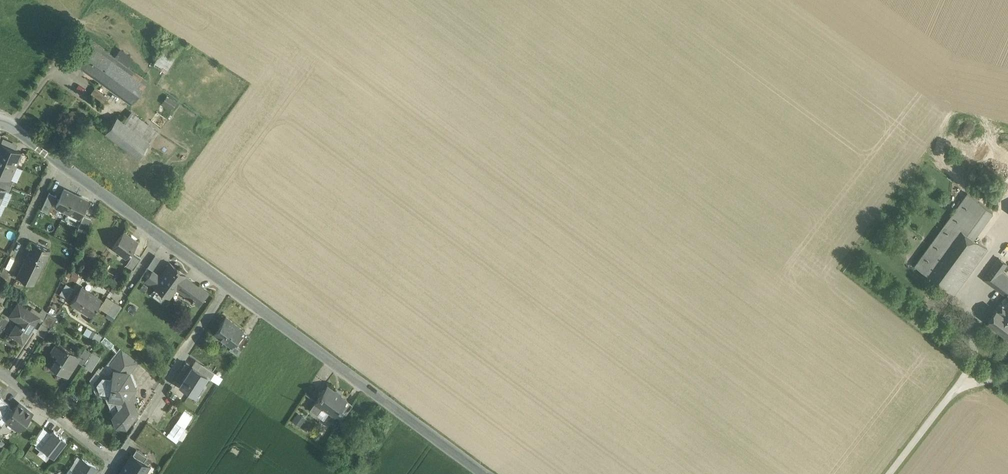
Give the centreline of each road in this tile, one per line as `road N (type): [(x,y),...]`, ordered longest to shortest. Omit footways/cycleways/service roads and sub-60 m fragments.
road 1 (residential): [(230,287),(114,463),(0,372)]
road 2 (tertiary): [(230,287),(486,473)]
road 3 (tertiary): [(0,123),(230,287)]

